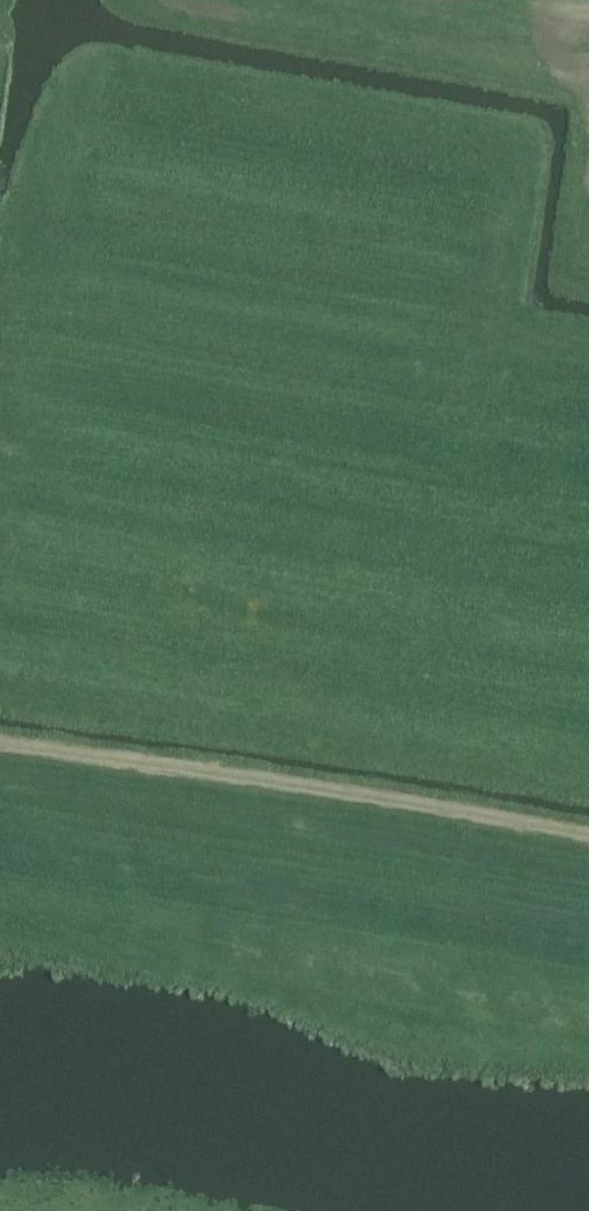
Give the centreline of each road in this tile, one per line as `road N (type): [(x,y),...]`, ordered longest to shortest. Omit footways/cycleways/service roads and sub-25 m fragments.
road 1 (track): [(588,841),(0,745)]

